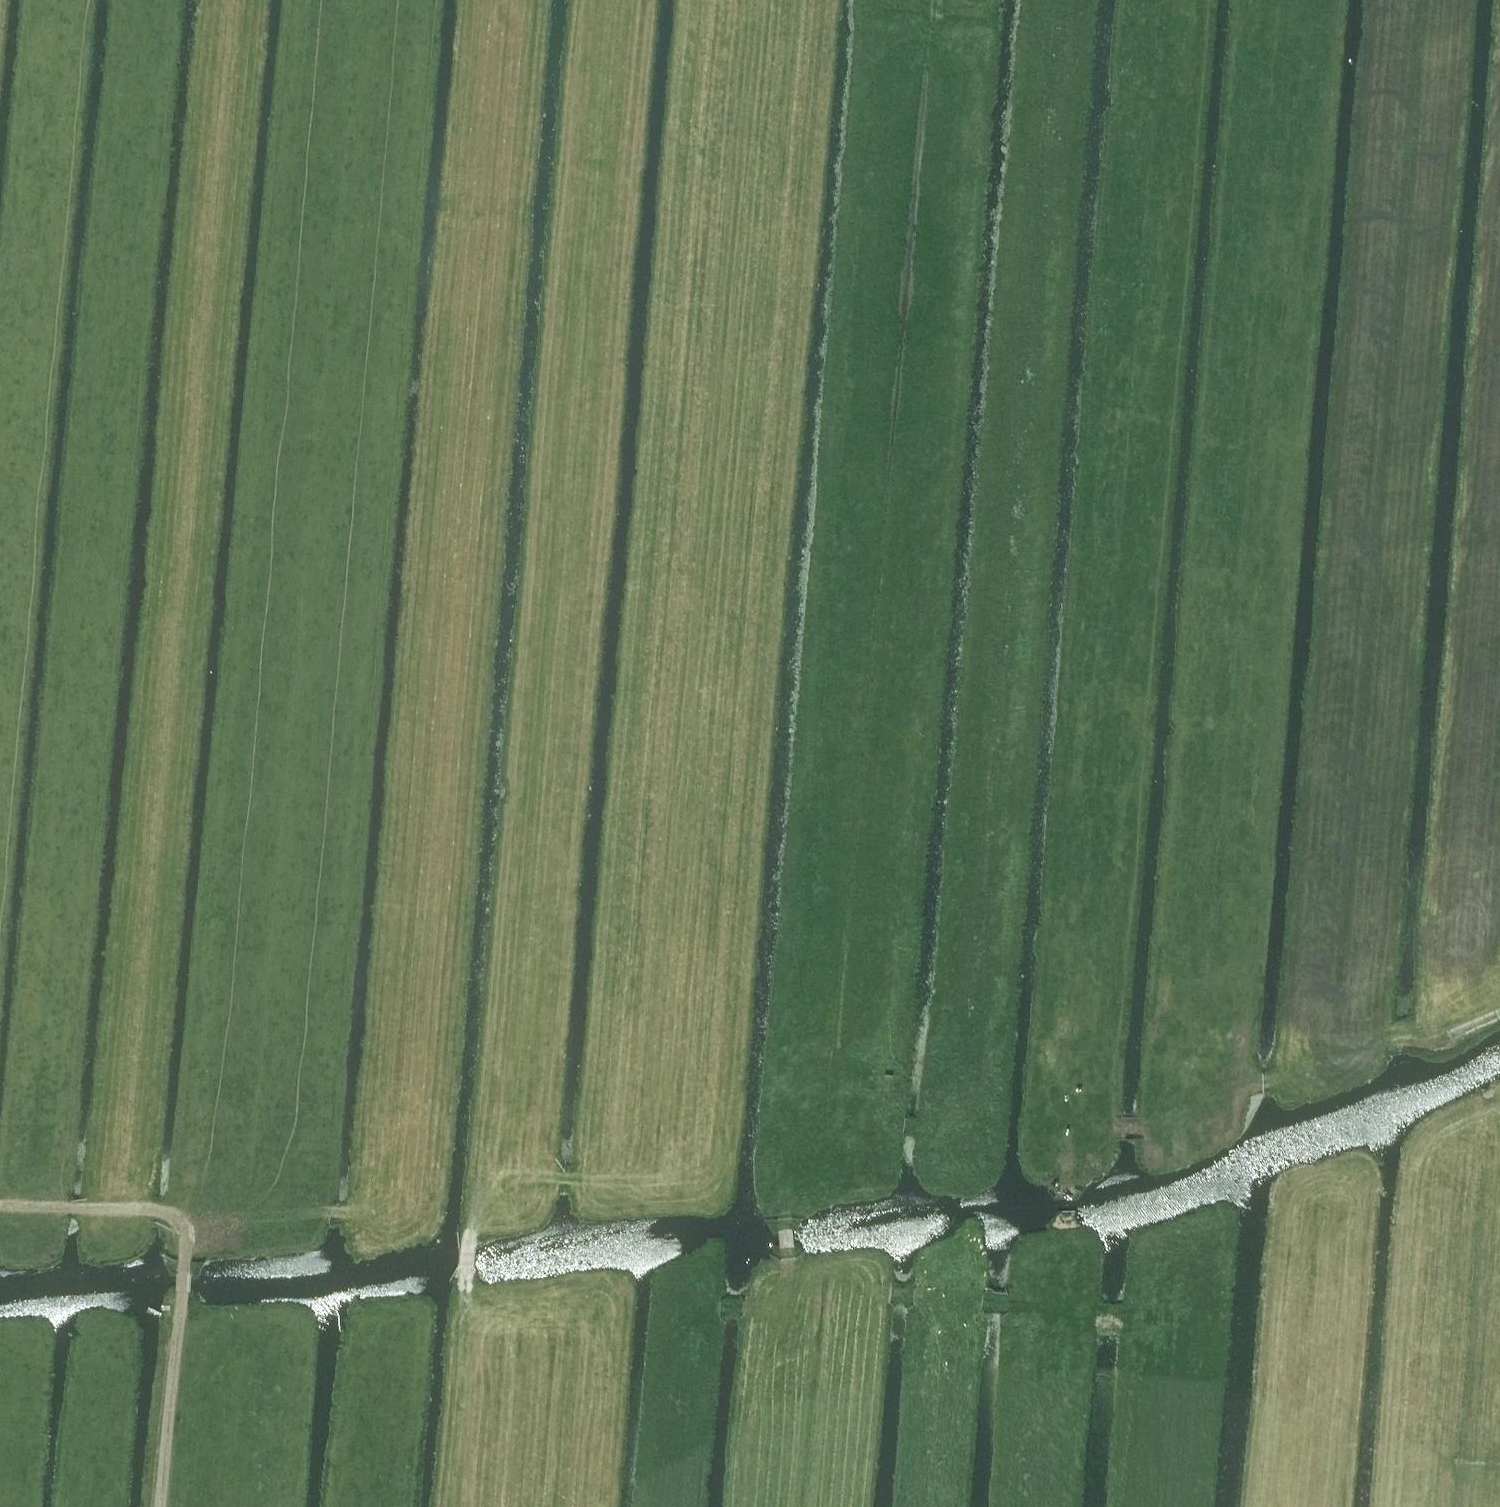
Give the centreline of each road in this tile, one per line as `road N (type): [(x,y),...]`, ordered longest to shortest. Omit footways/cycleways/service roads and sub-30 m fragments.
road 1 (track): [(1499,1012),(1230,1097),(1176,1126),(1074,1130),(1049,1506)]
road 2 (track): [(0,1206),(175,1214),(183,1275),(160,1506)]

